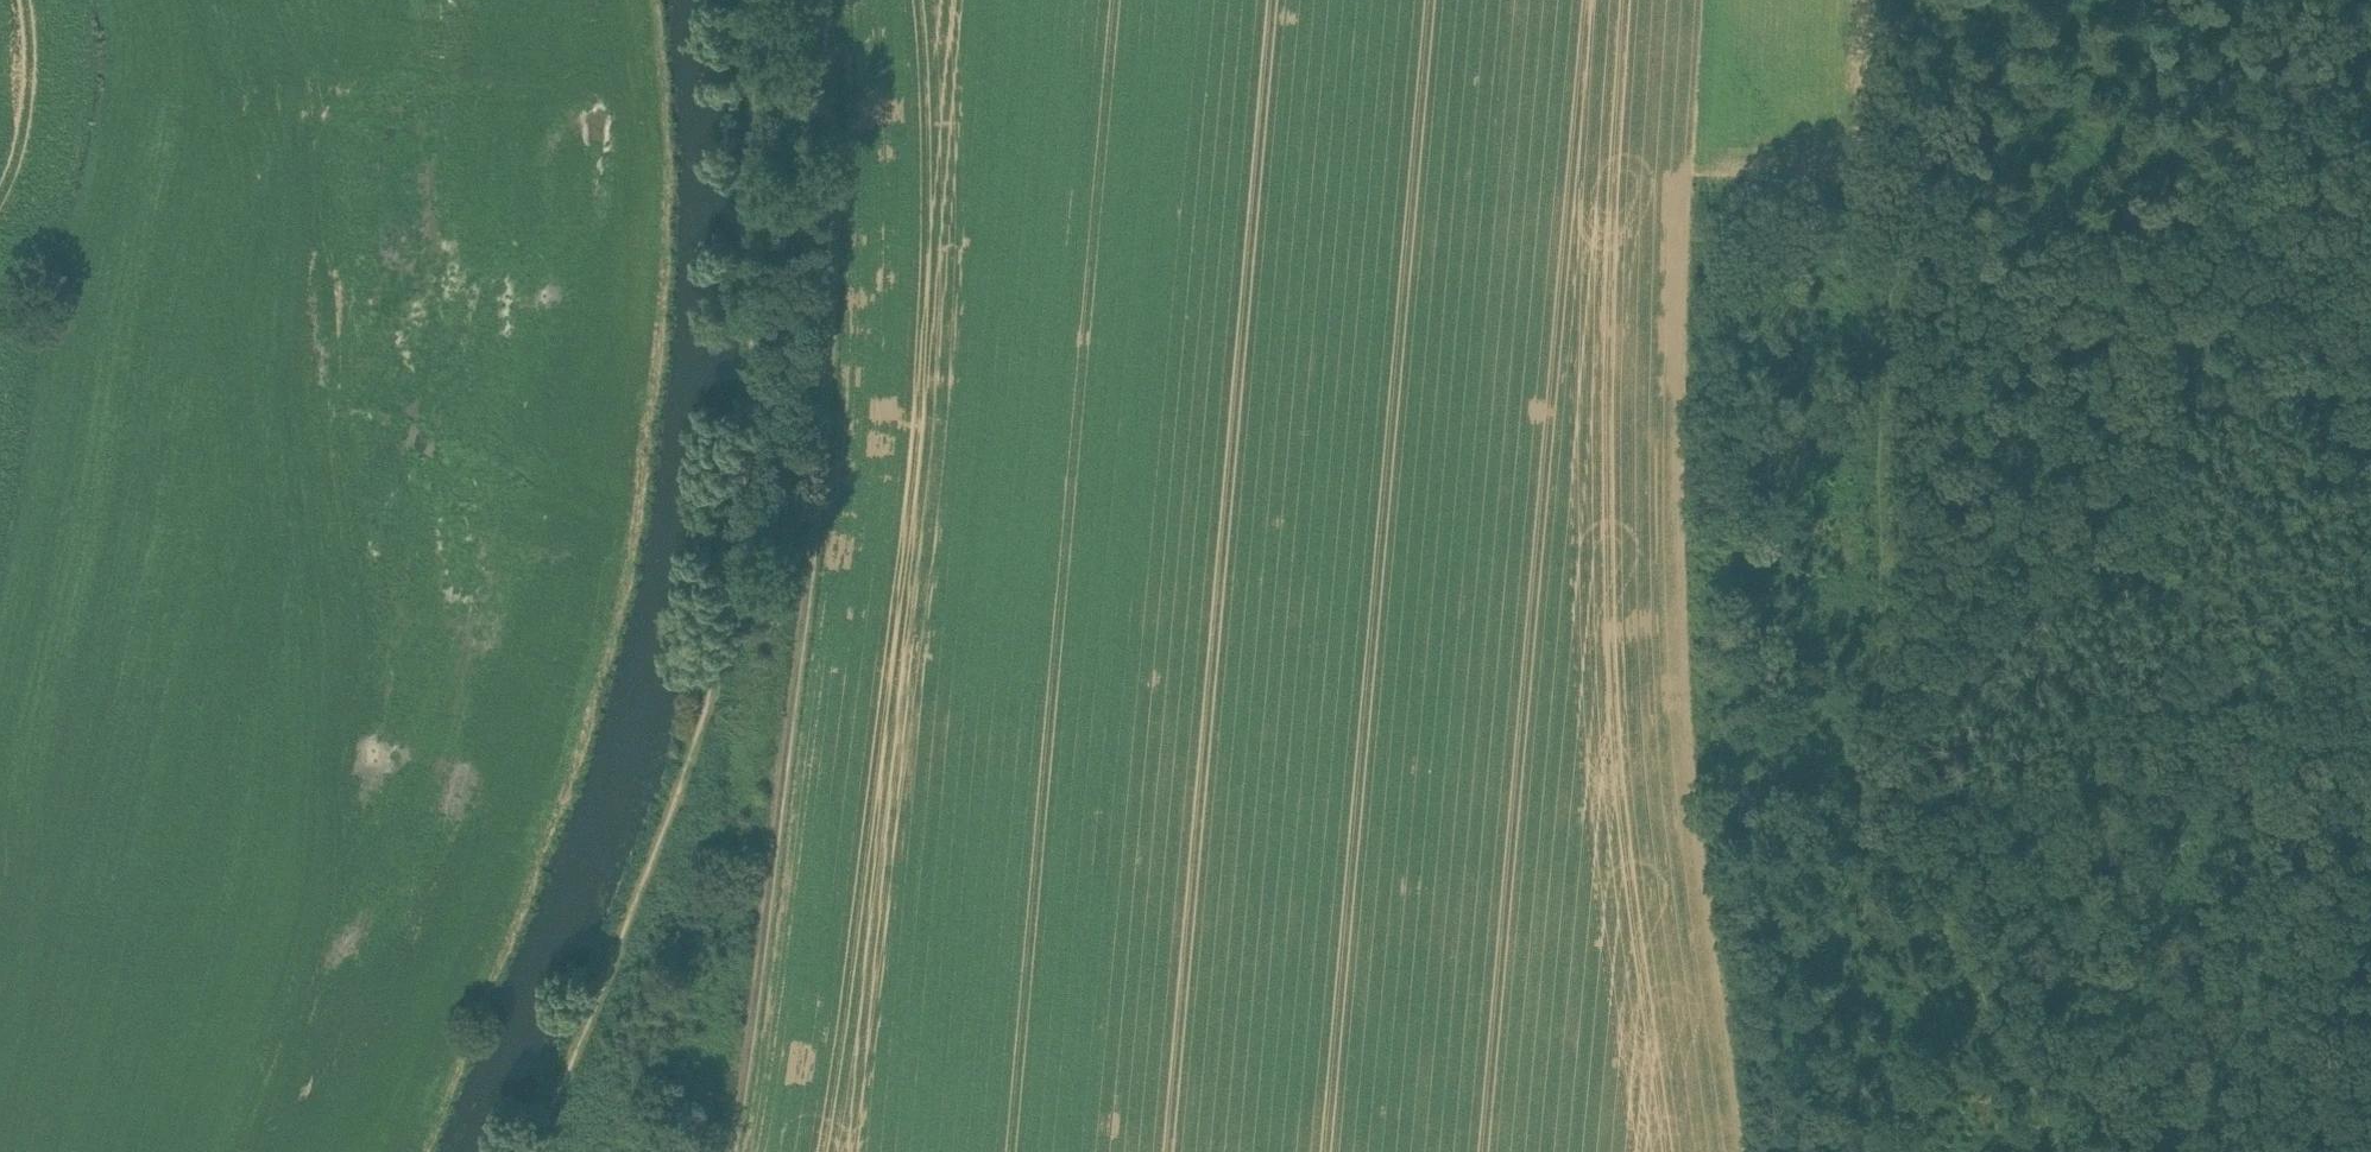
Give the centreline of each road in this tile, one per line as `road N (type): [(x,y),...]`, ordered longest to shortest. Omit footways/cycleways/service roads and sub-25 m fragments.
road 1 (track): [(725,1151),(748,1045),(816,485),(834,177),(821,0)]

